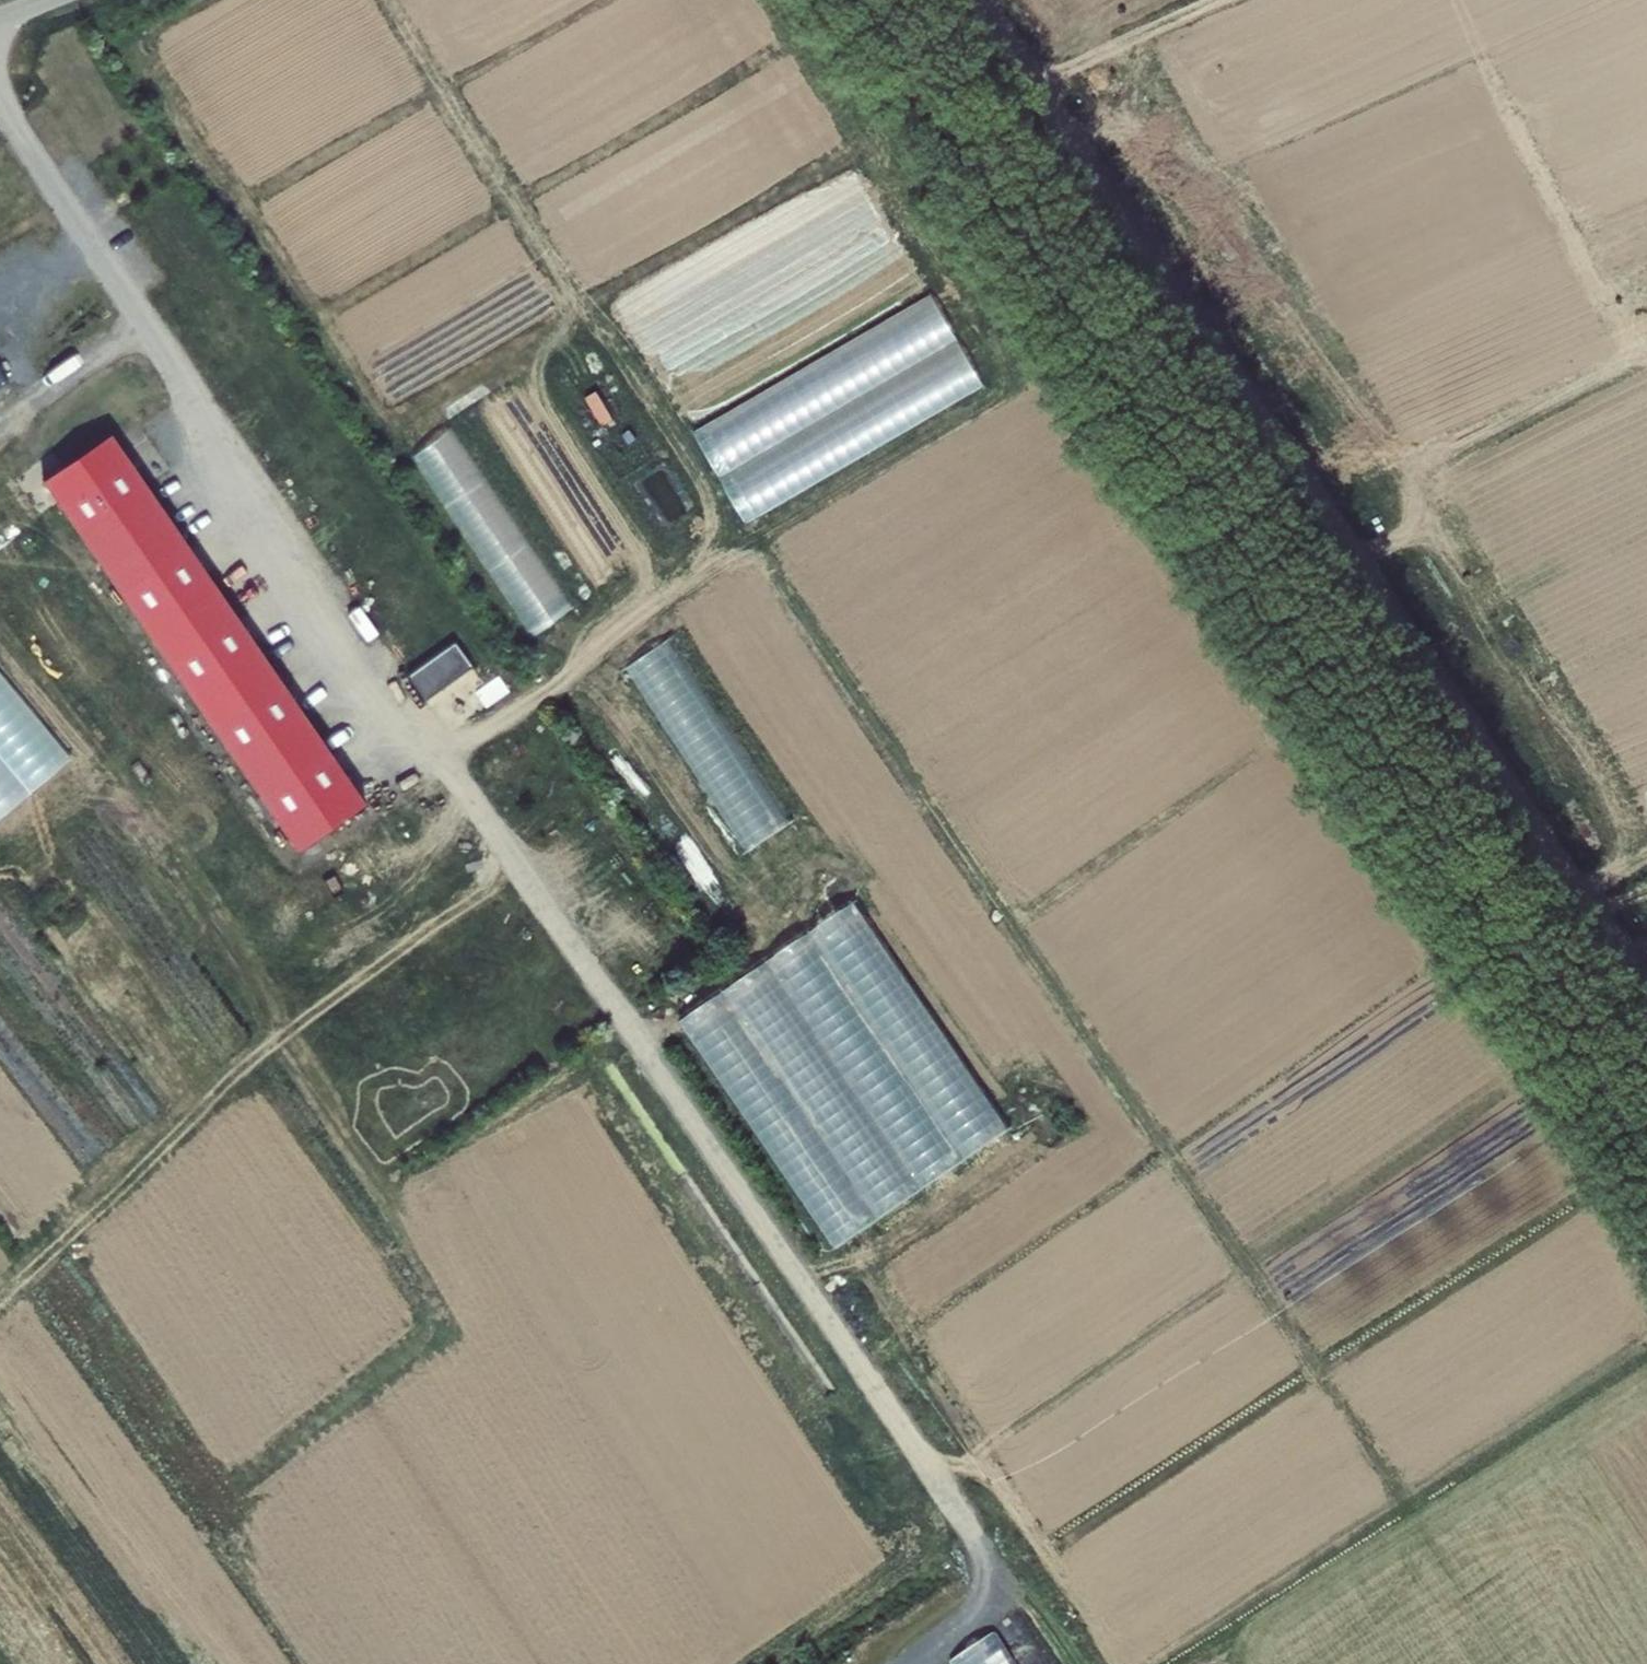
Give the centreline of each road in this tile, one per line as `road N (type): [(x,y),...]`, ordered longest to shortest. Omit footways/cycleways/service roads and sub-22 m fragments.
road 1 (track): [(0,109),(968,1529)]
road 2 (track): [(1646,1185),(849,0)]

